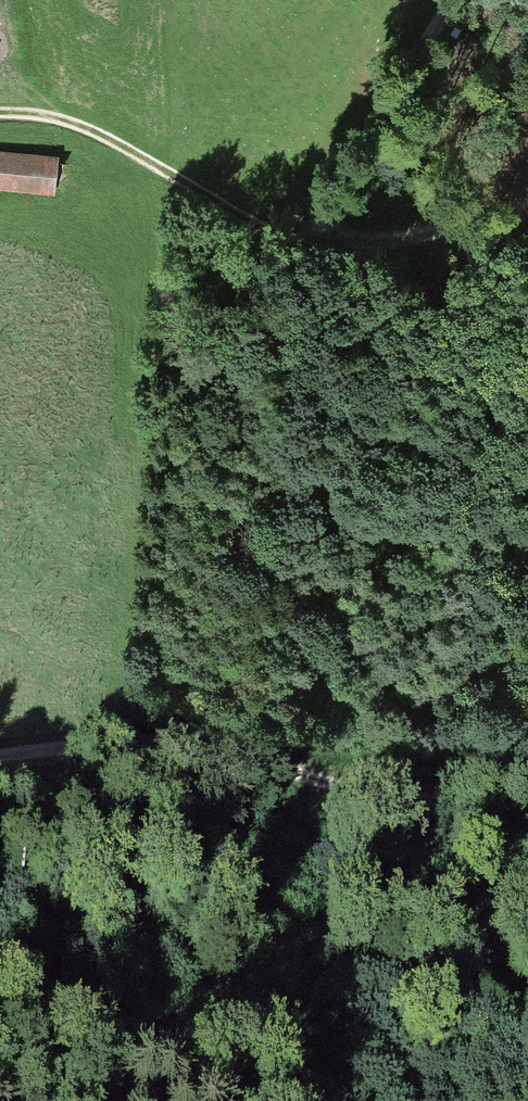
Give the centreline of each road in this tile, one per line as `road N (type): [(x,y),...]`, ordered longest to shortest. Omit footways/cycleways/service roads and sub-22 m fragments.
road 1 (motorway): [(0,256),(527,899)]
road 2 (motorway): [(527,643),(3,0)]
road 3 (track): [(527,210),(379,251),(289,248),(229,228),(89,132),(41,117),(0,117)]
road 4 (track): [(0,758),(160,742),(233,754),(337,791),(418,800),(527,790)]
road 5 (track): [(289,248),(360,147),(444,0)]

